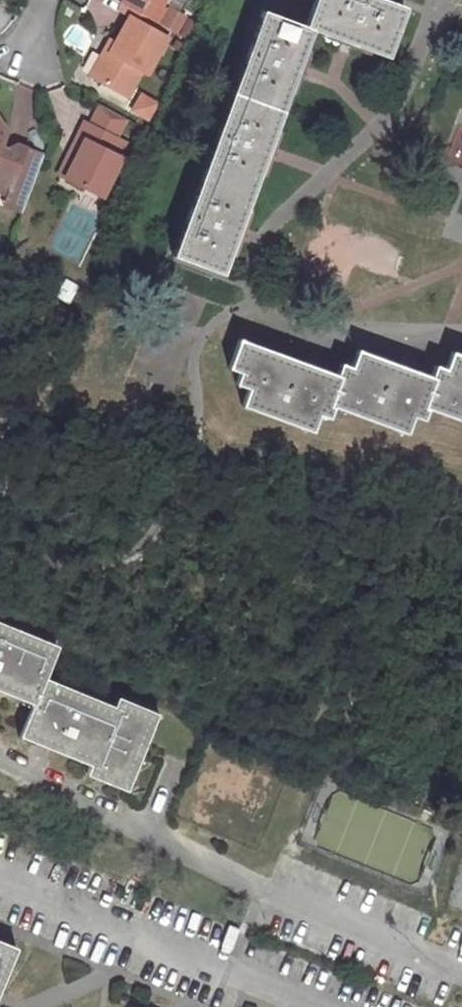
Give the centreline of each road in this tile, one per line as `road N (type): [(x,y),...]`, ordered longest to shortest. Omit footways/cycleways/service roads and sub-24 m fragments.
road 1 (residential): [(461,337),(314,335),(275,325),(254,295)]

